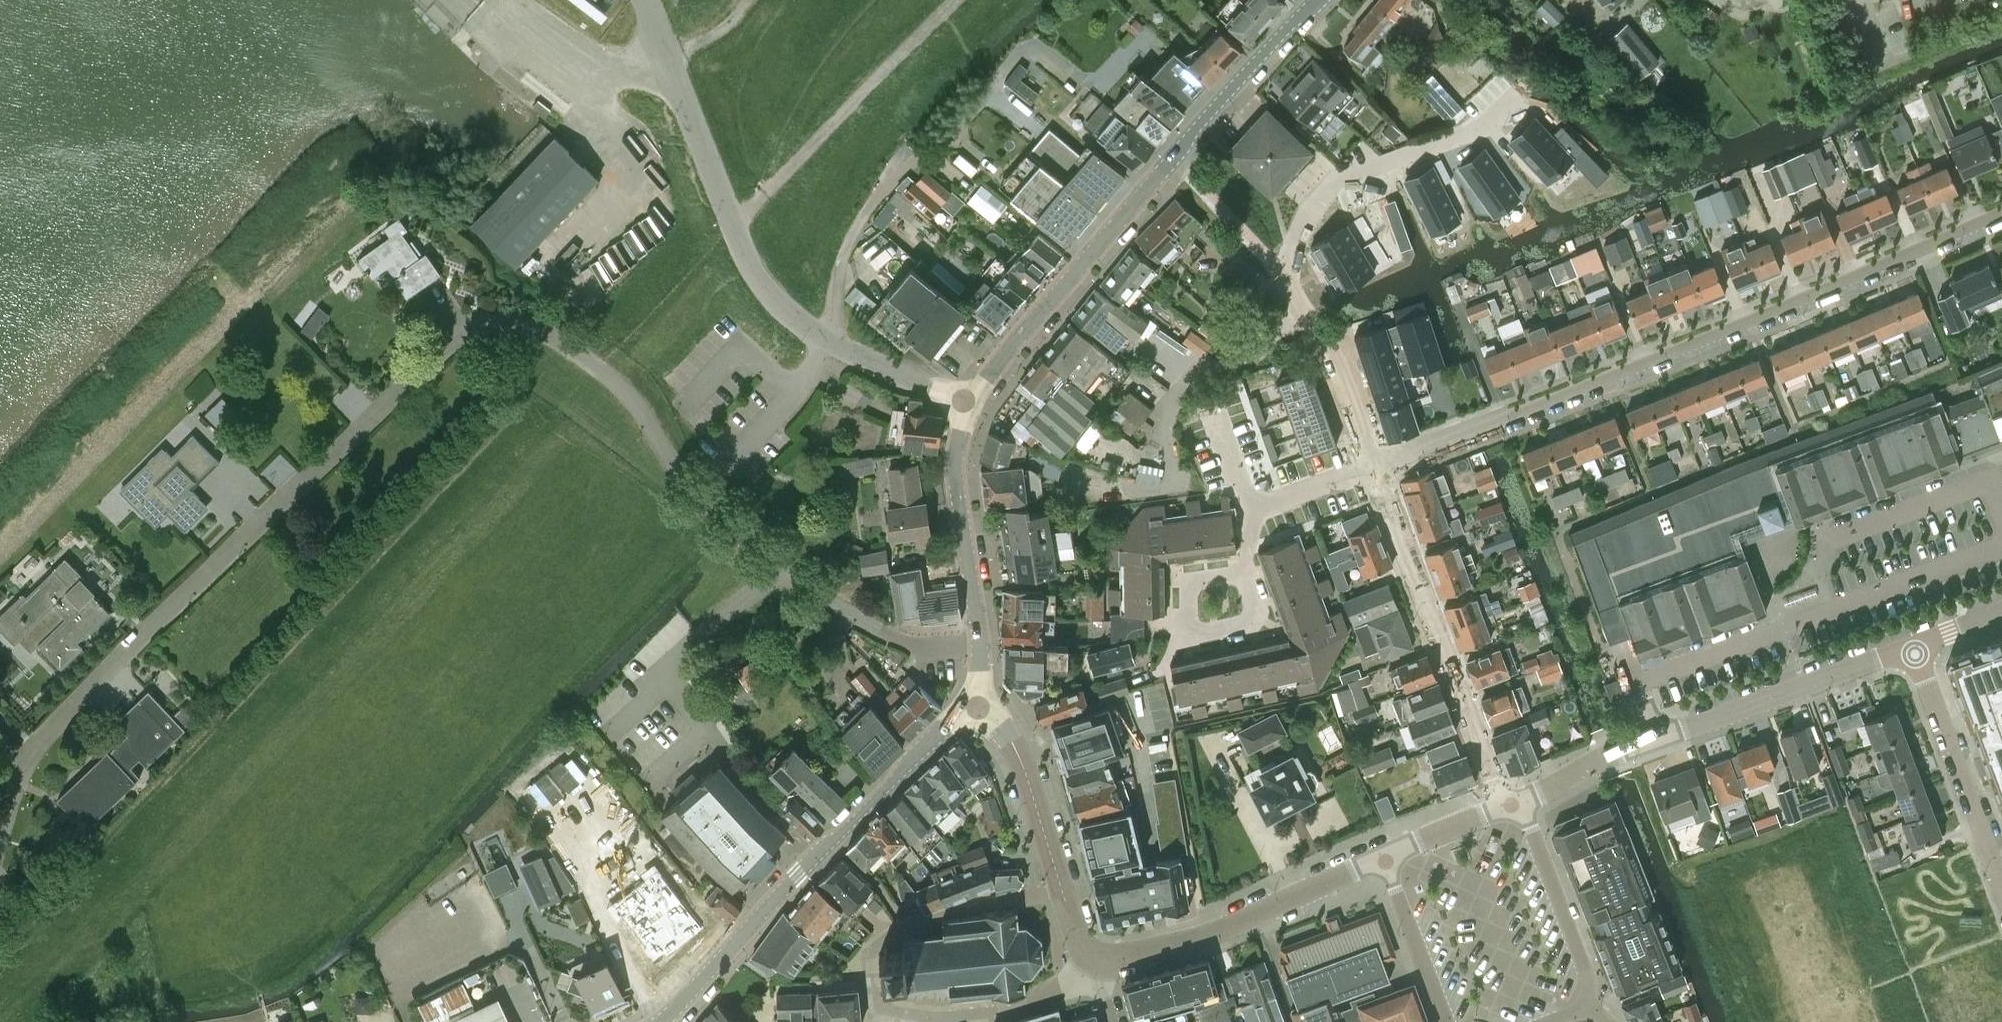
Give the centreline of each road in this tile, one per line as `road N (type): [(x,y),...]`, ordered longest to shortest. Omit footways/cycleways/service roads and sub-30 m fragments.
road 1 (residential): [(7,814),(38,744),(152,624),(444,344),(480,326),(535,329),(596,365),(632,398),(686,478),(873,627),(920,648),(980,646)]
road 2 (residential): [(2001,211),(1376,468)]
road 3 (unclassified): [(967,406),(826,341),(763,285),(646,0)]
road 4 (secondary): [(967,406),(1047,303),(1319,0)]
road 5 (secondary): [(659,1021),(829,839),(976,699)]
road 6 (residential): [(1520,803),(1614,753),(1912,647)]
road 7 (residential): [(1506,806),(1376,468)]
road 8 (track): [(734,226),(954,0)]
road 9 (residential): [(1093,972),(1192,946),(1383,855)]
road 10 (residential): [(2001,888),(1912,647)]
road 11 (secondary): [(980,646),(953,472),(967,406)]
road 12 (residential): [(1239,568),(1186,581),(1189,634),(1259,619),(1247,577)]
road 13 (residential): [(1520,803),(1589,974),(1589,1007)]
road 14 (residential): [(1063,892),(1024,777),(976,699)]
road 15 (residential): [(919,1016),(1011,1009),(1093,972)]
road 16 (residential): [(1445,1021),(1383,855)]
road 17 (residential): [(1376,468),(1308,316)]
road 18 (residential): [(1063,892),(968,906),(905,926)]
road 19 (residential): [(905,926),(864,959),(868,985),(919,1016)]
road 20 (residential): [(1383,855),(1506,806)]
road 21 (residential): [(1261,532),(1376,468)]
road 22 (residential): [(1261,532),(1212,420)]

